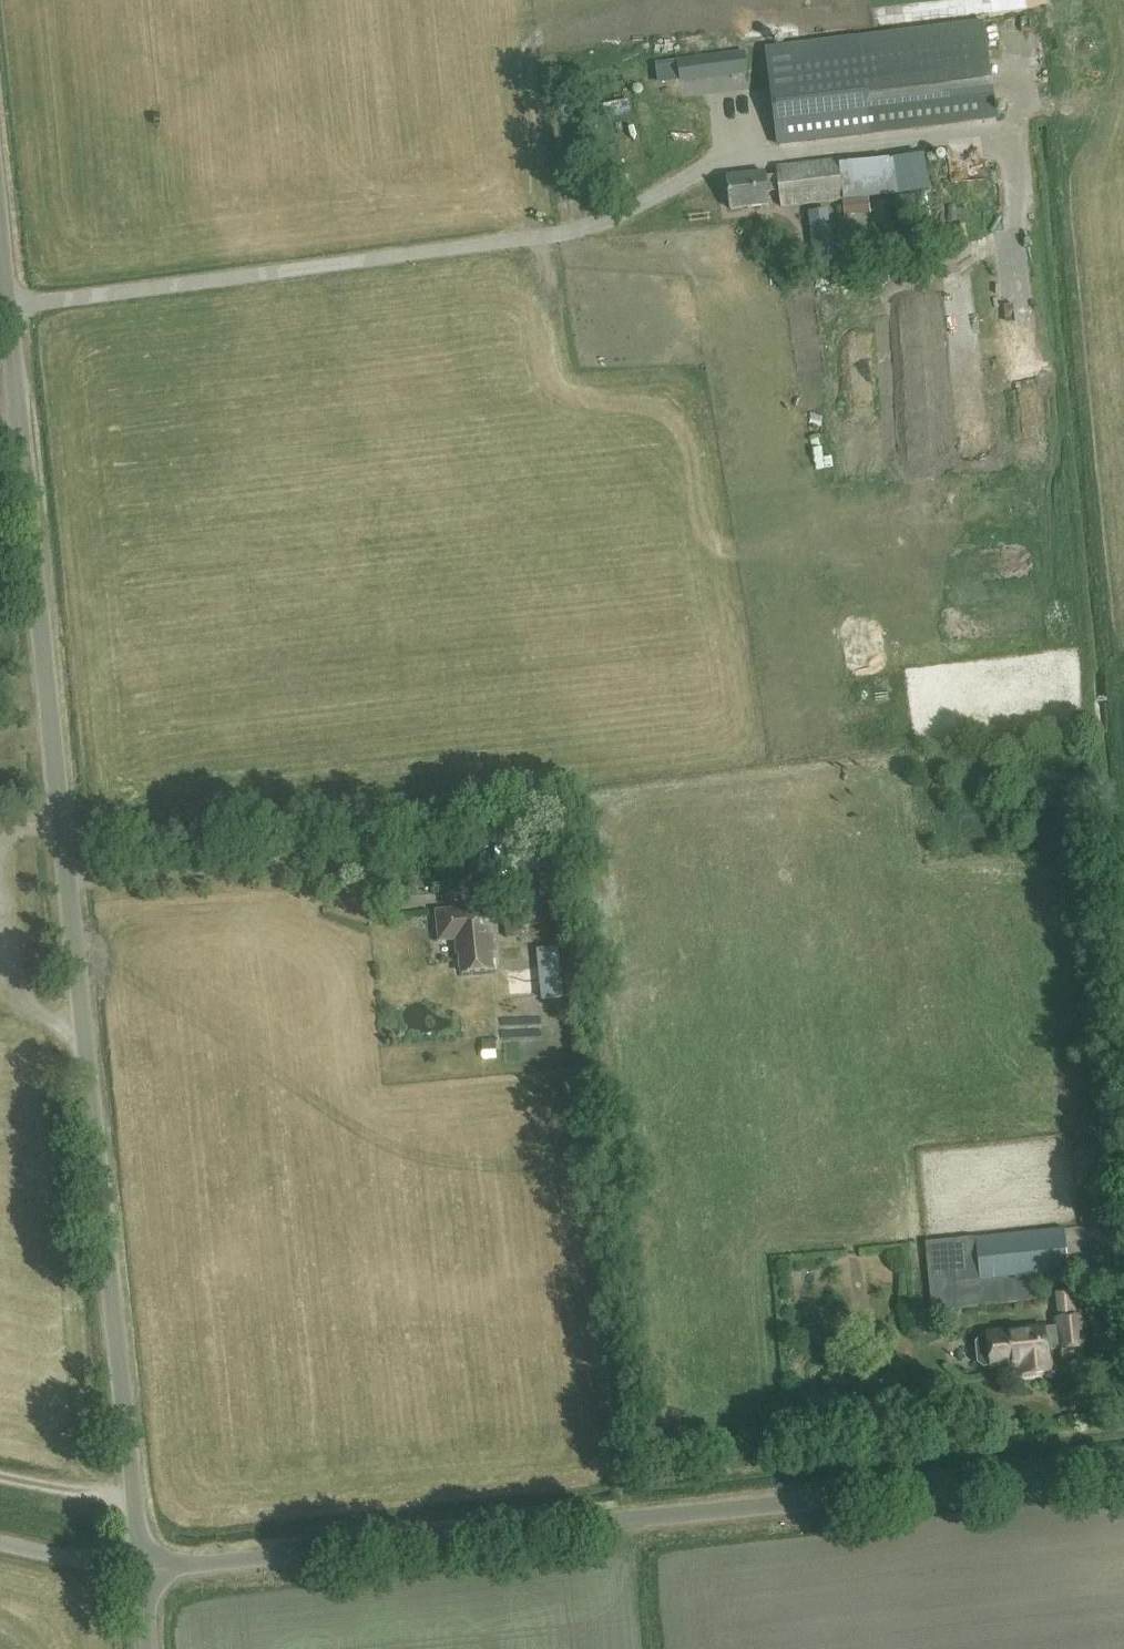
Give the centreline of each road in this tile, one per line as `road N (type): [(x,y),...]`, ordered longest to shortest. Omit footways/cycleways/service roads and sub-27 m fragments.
road 1 (unclassified): [(138,1574),(0,212)]
road 2 (unclassified): [(1123,1466),(138,1574)]

